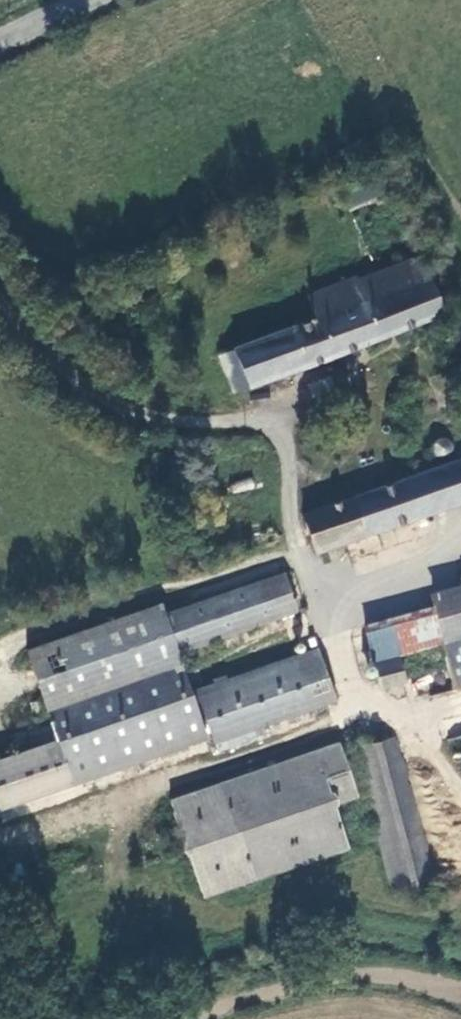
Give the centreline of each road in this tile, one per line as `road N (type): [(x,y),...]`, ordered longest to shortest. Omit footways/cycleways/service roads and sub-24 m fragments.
road 1 (track): [(190,1018),(346,978),(382,975),(460,992)]

